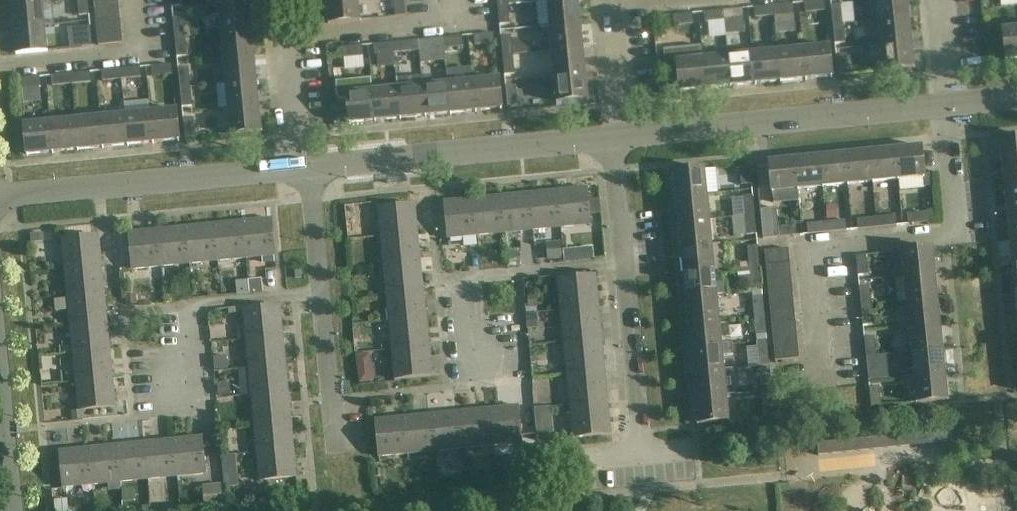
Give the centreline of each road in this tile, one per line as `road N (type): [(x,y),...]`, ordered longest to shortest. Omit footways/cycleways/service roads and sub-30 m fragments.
road 1 (residential): [(640,463),(612,139)]
road 2 (residential): [(620,139),(943,105)]
road 3 (residential): [(304,171),(612,139)]
road 4 (residential): [(0,200),(304,171)]
road 5 (residential): [(330,443),(304,171)]
road 6 (residential): [(304,171),(292,37)]
road 7 (residential): [(620,139),(608,8)]

